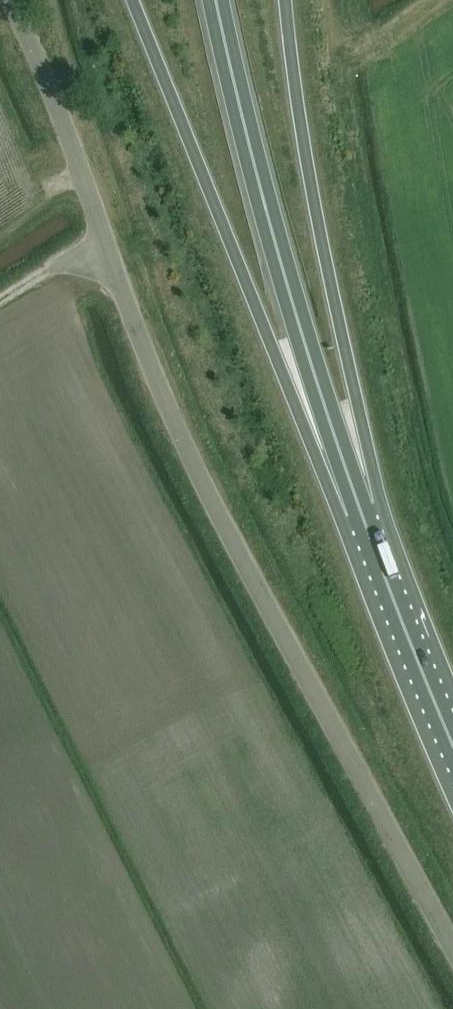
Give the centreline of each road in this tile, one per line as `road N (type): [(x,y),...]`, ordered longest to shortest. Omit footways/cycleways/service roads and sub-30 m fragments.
road 1 (unclassified): [(452,951),(180,442),(9,0)]
road 2 (trunk): [(128,0),(344,525),(385,579)]
road 3 (trunk): [(385,579),(342,465),(236,99),(216,0)]
road 4 (trunk): [(385,579),(383,532),(304,155),(285,0)]
road 5 (trunk): [(452,748),(385,579)]

